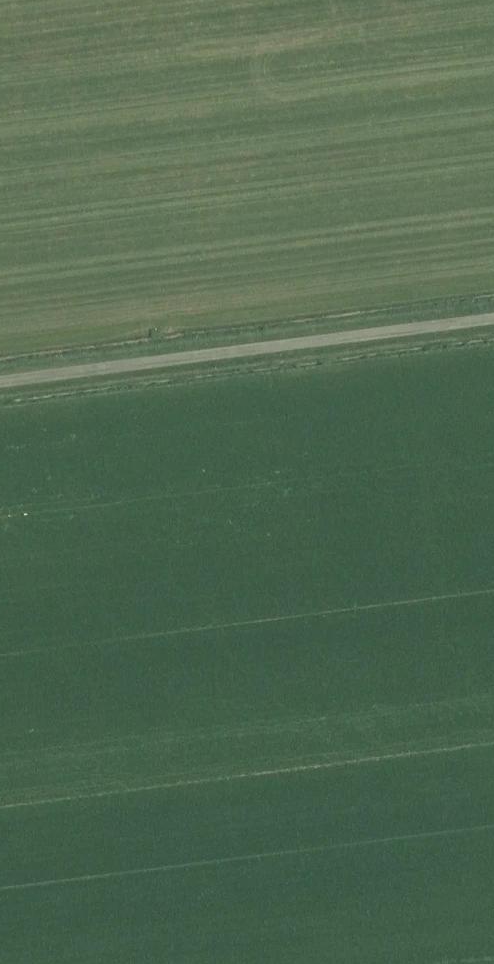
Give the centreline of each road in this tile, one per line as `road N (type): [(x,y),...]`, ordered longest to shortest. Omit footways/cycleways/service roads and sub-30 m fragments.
road 1 (unclassified): [(0,378),(493,315)]

